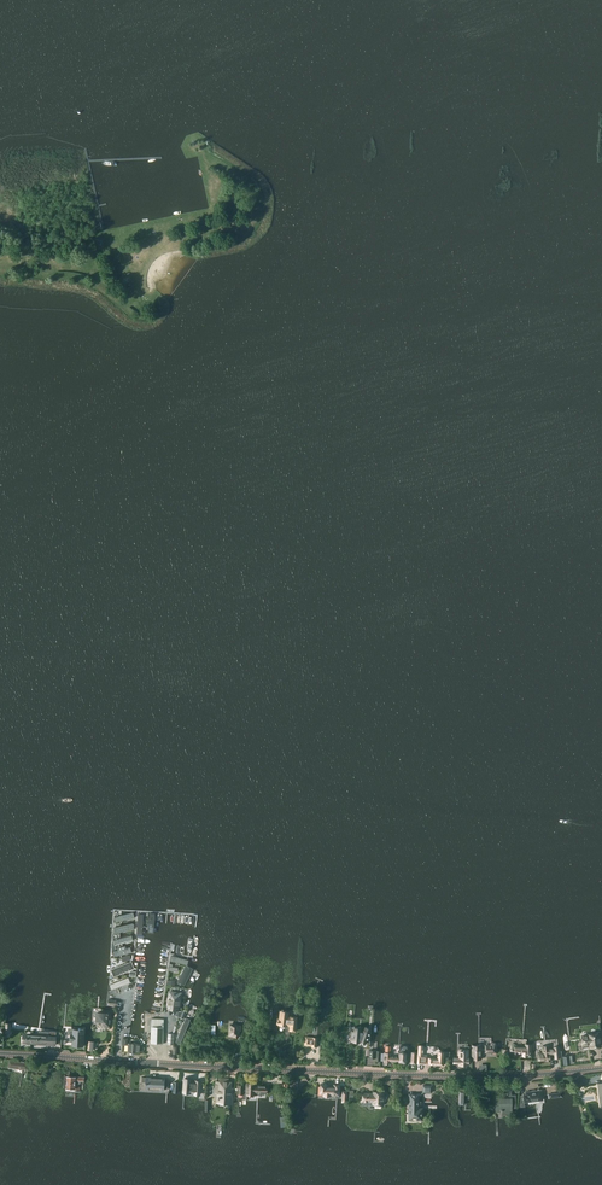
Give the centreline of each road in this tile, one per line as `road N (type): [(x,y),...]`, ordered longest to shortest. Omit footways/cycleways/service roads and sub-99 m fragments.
road 1 (tertiary): [(0,1054),(532,1080),(601,1071)]

